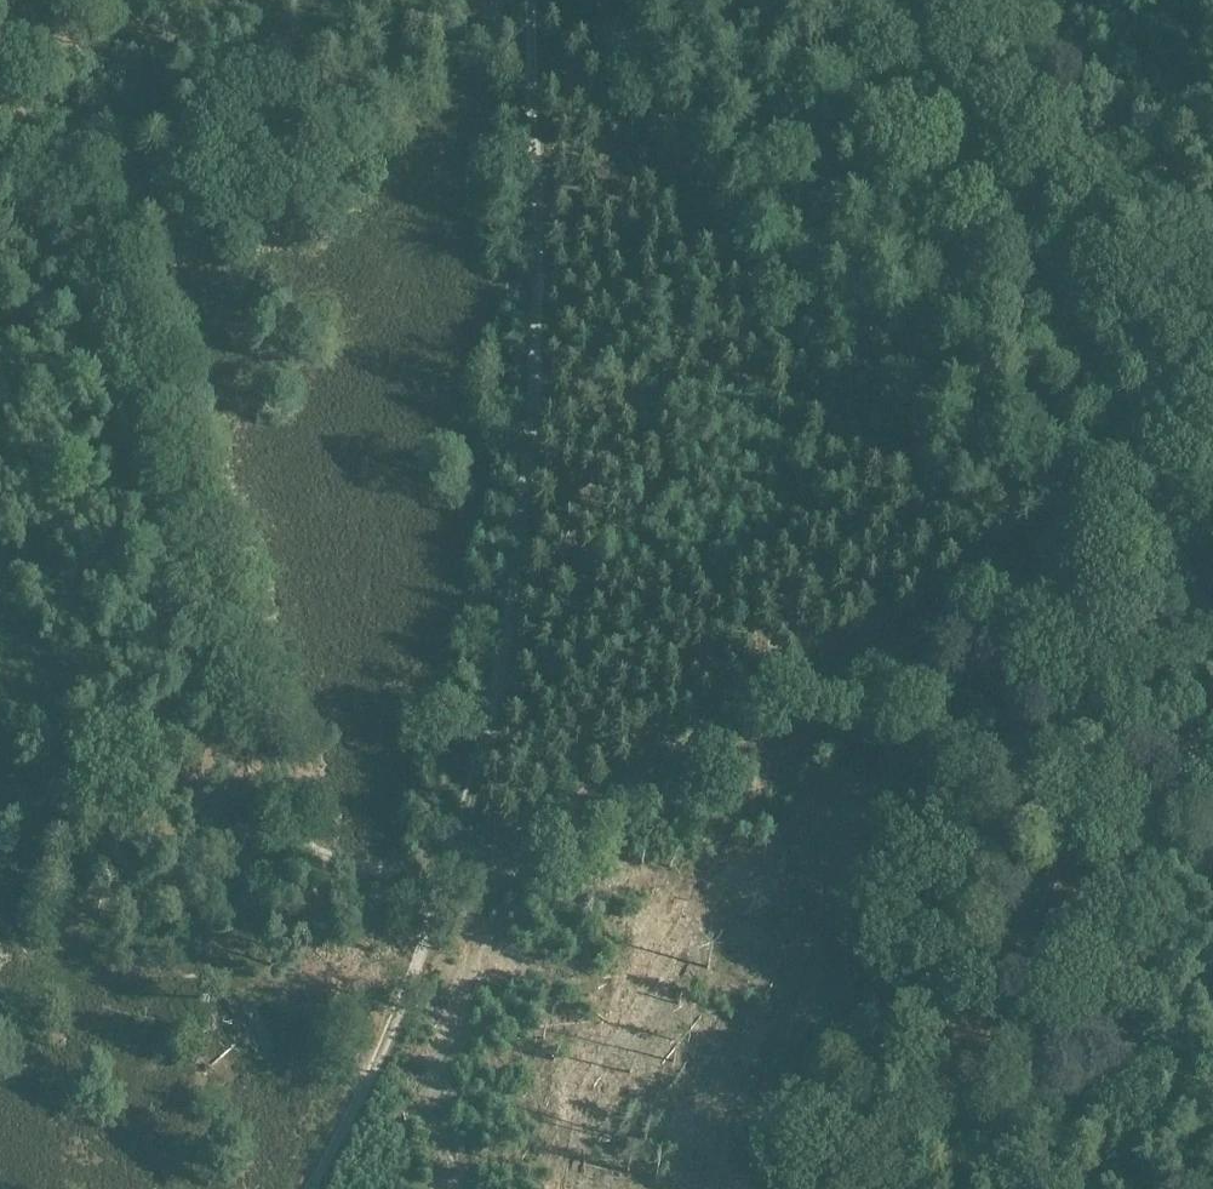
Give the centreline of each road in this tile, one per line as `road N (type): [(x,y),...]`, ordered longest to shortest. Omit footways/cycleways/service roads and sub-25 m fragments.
road 1 (track): [(0,136),(100,223),(272,821),(308,843),(444,882),(1212,457)]
road 2 (track): [(526,0),(533,116),(511,374),(444,882),(292,1188)]
road 3 (tertiary): [(1212,716),(1103,511),(853,0)]

